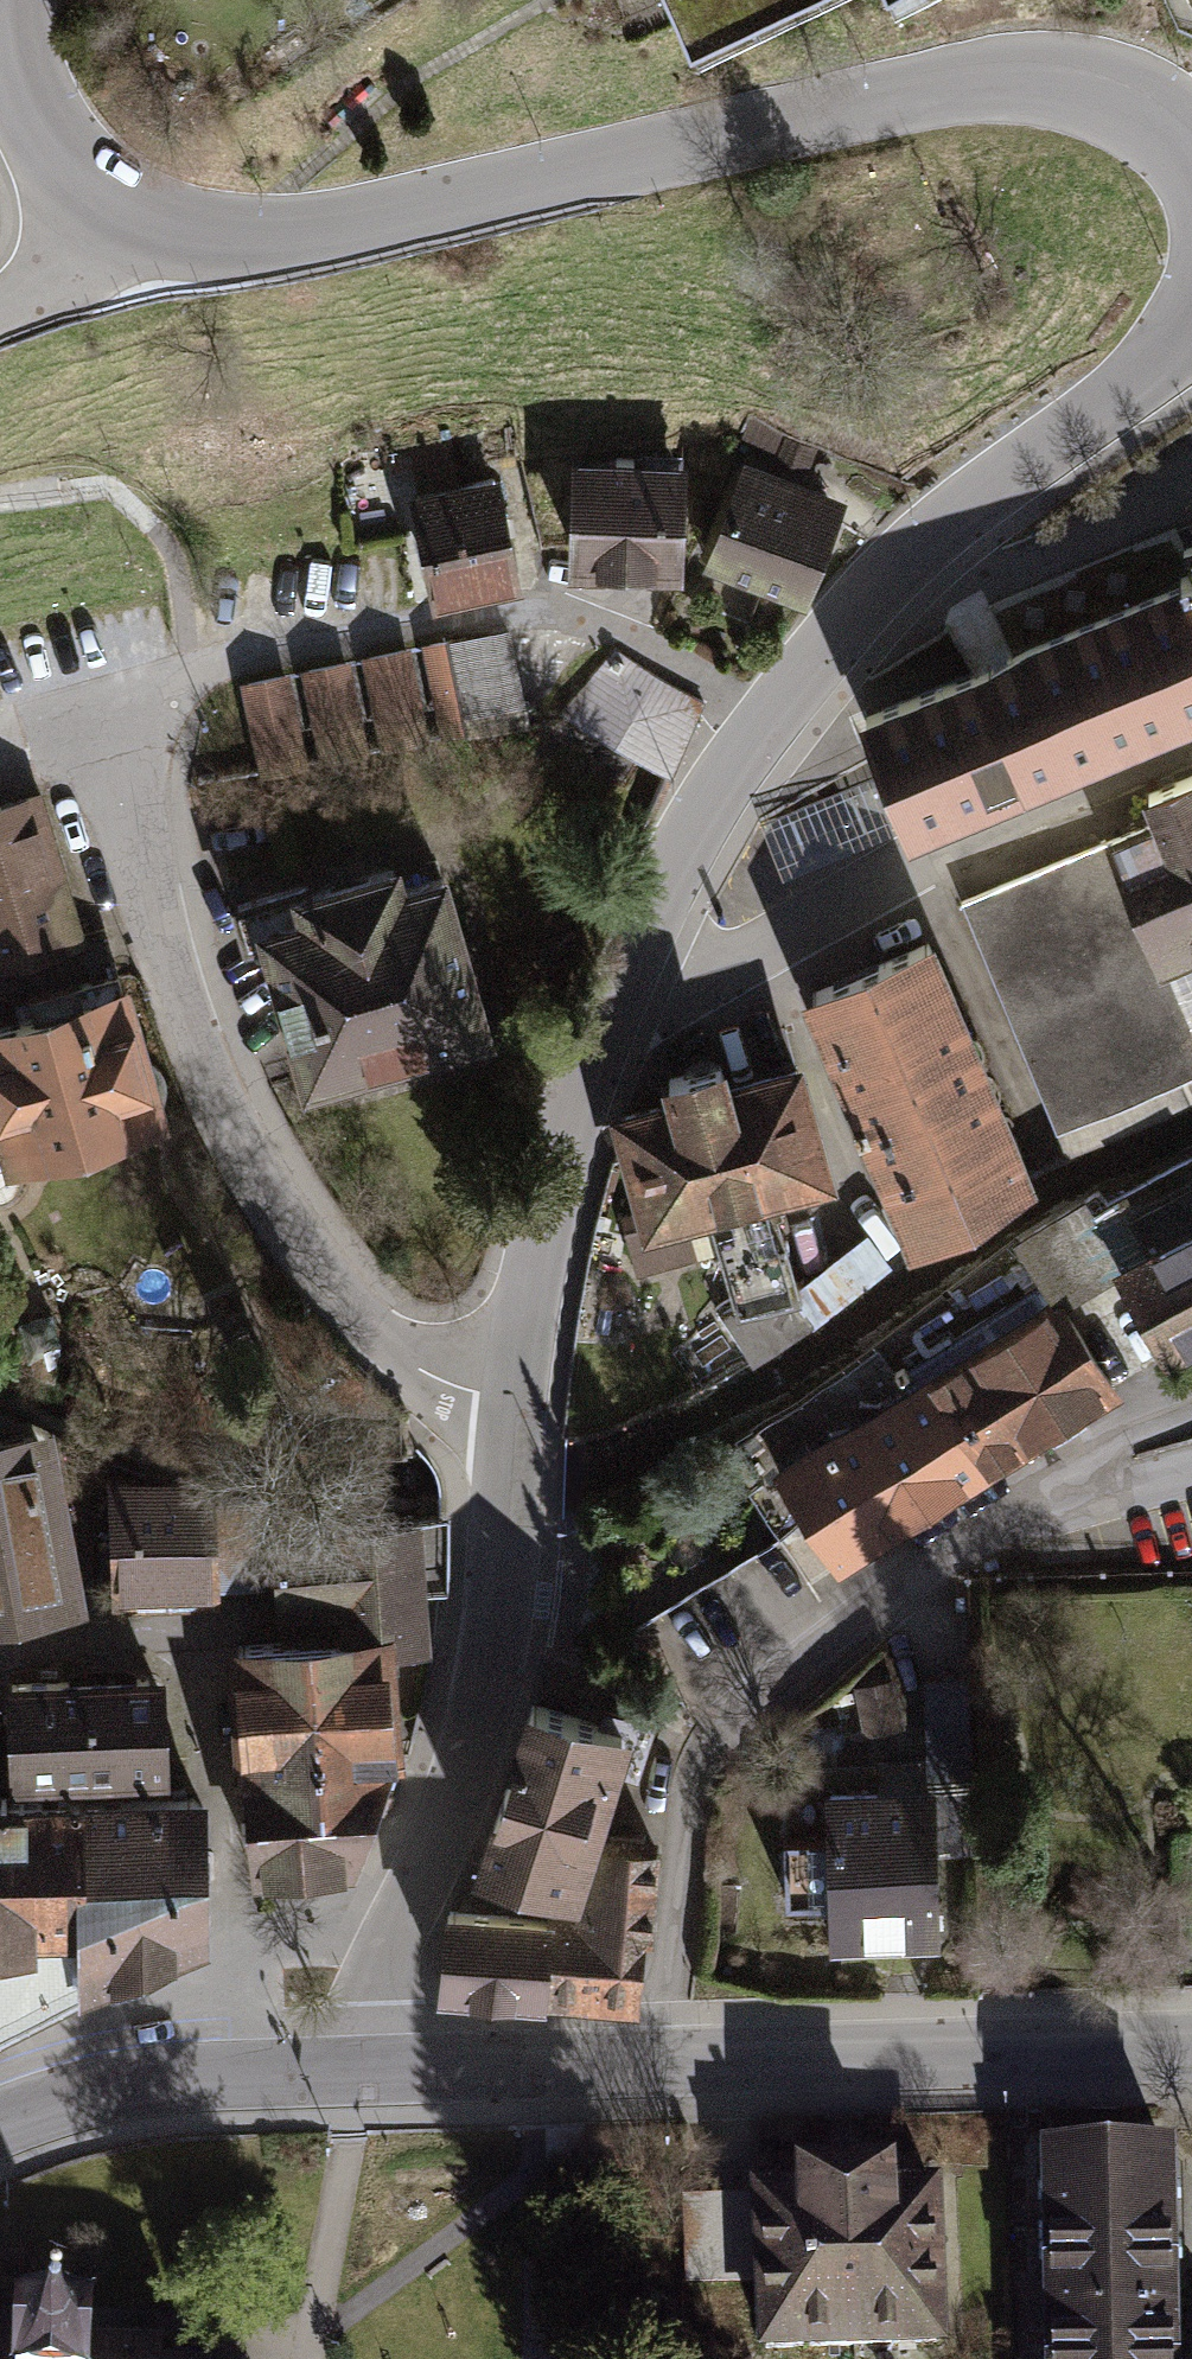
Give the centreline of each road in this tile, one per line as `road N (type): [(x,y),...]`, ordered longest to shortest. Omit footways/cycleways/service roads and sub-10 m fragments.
road 1 (residential): [(762,734),(592,624),(530,610),(231,664),(202,674),(118,730),(116,782),(164,959),(207,1082),(262,1191),(340,1302),(423,1377),(512,1402)]
road 2 (residential): [(132,214),(211,238),(298,239),(808,120),(1013,86),(1116,96),(1191,158)]
road 3 (residential): [(655,2063),(690,1766),(721,1728),(1022,1511)]
road 4 (residential): [(512,1402),(495,1637),(478,1724),(432,1860),(376,1976),(358,2073)]
road 5 (residential): [(608,1027),(921,860),(1191,751)]
road 6 (tertiary): [(655,2063),(1191,2049)]
road 7 (residential): [(1191,321),(1164,359),(1004,469),(896,582)]
road 8 (residential): [(608,1027),(548,1200),(512,1402)]
road 9 (tertiary): [(0,2133),(179,2081),(358,2073)]
road 10 (residential): [(762,734),(608,1027)]
road 11 (residential): [(1191,461),(896,582)]
road 12 (tertiary): [(358,2073),(655,2063)]
road 13 (residential): [(8,0),(20,77),(62,157),(132,214)]
road 14 (residential): [(0,1644),(214,1635)]
road 15 (residential): [(896,582),(762,734)]
road 16 (residential): [(1191,1411),(1101,1447),(1022,1511)]
road 17 (residential): [(1022,1511),(1191,1474)]
road 18 (residential): [(132,214),(34,298),(0,313)]

